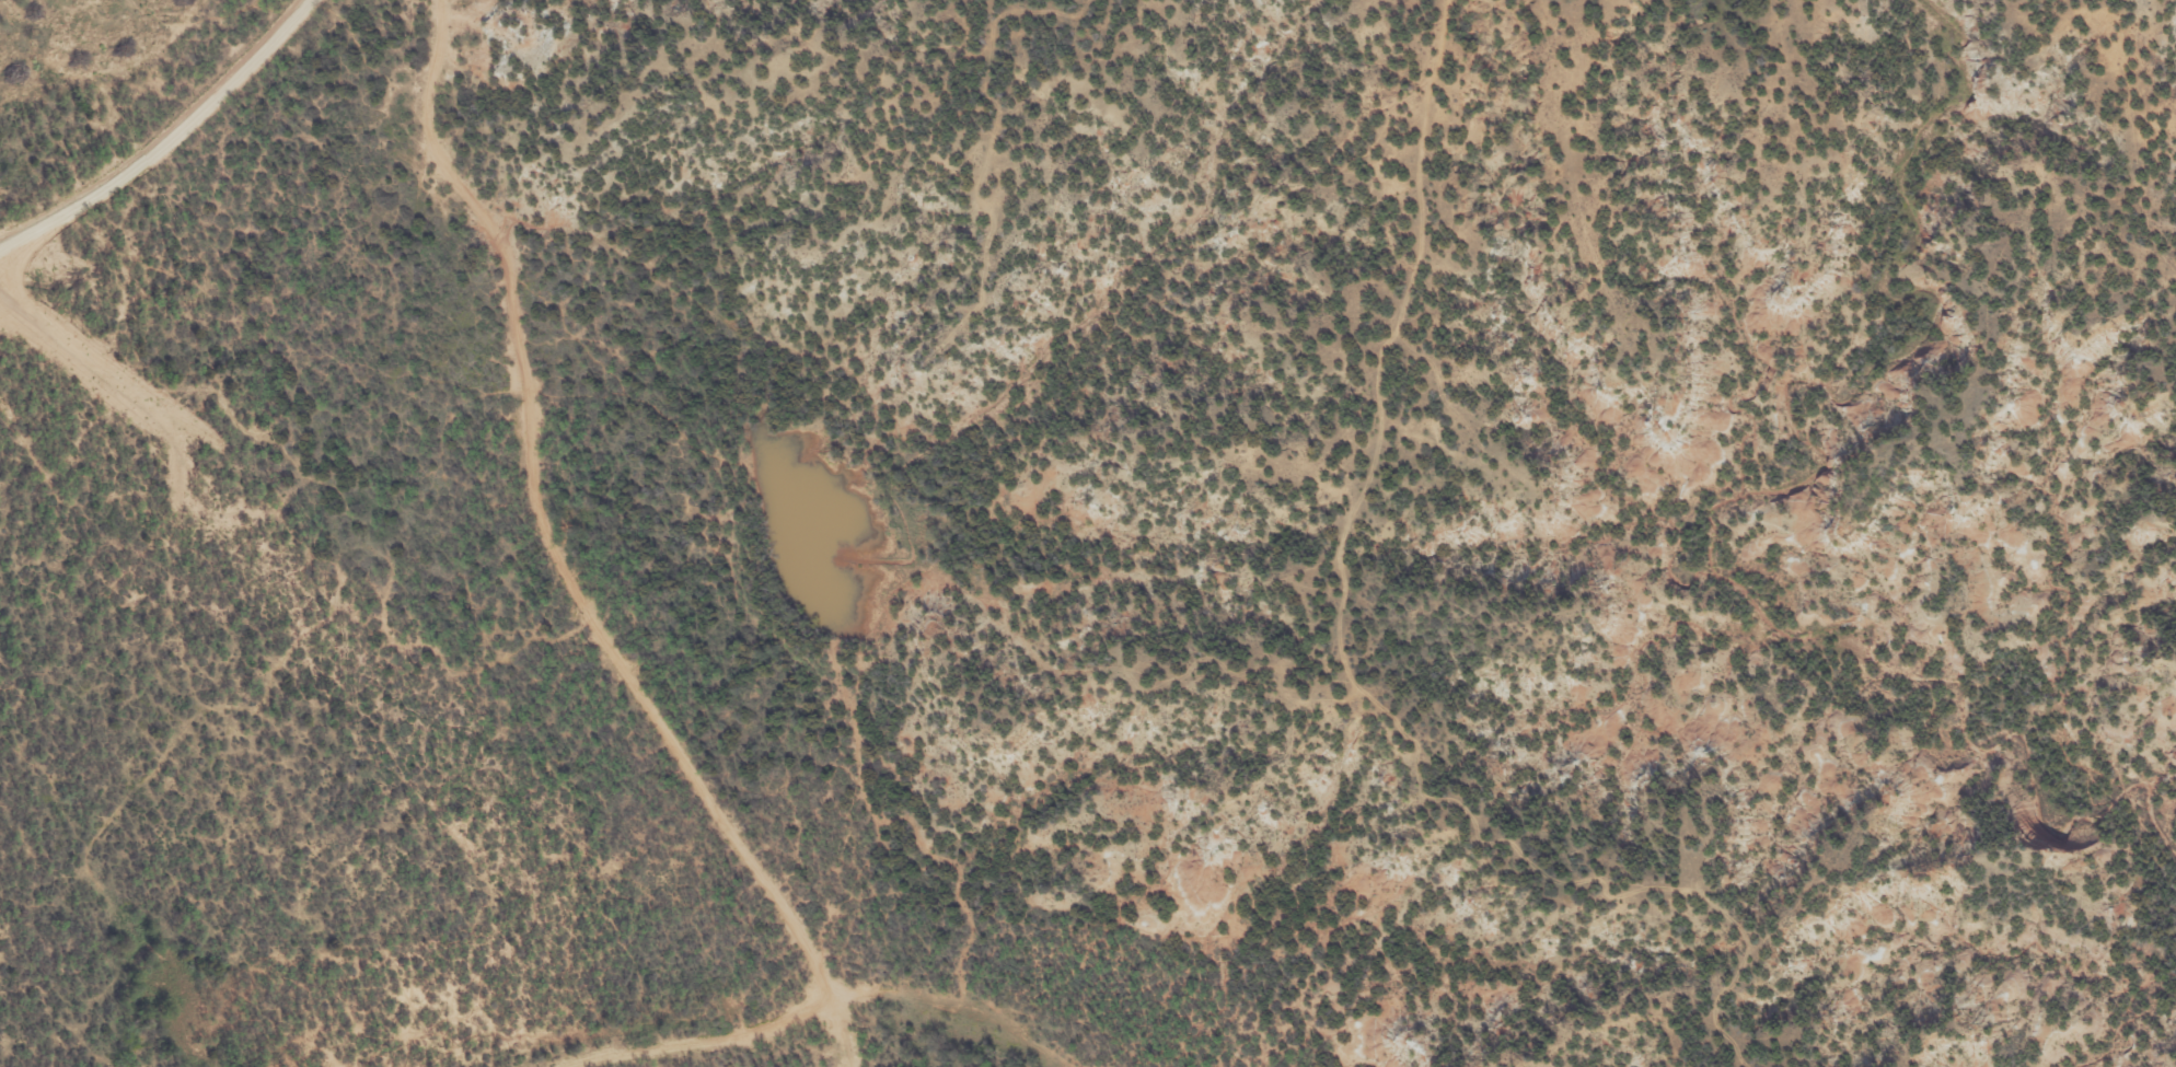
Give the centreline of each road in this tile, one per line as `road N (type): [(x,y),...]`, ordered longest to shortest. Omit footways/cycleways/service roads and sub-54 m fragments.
road 1 (residential): [(542,457),(539,394),(509,248),(489,214),(451,181),(432,129),(446,0)]
road 2 (residential): [(307,0),(170,136),(0,248)]

